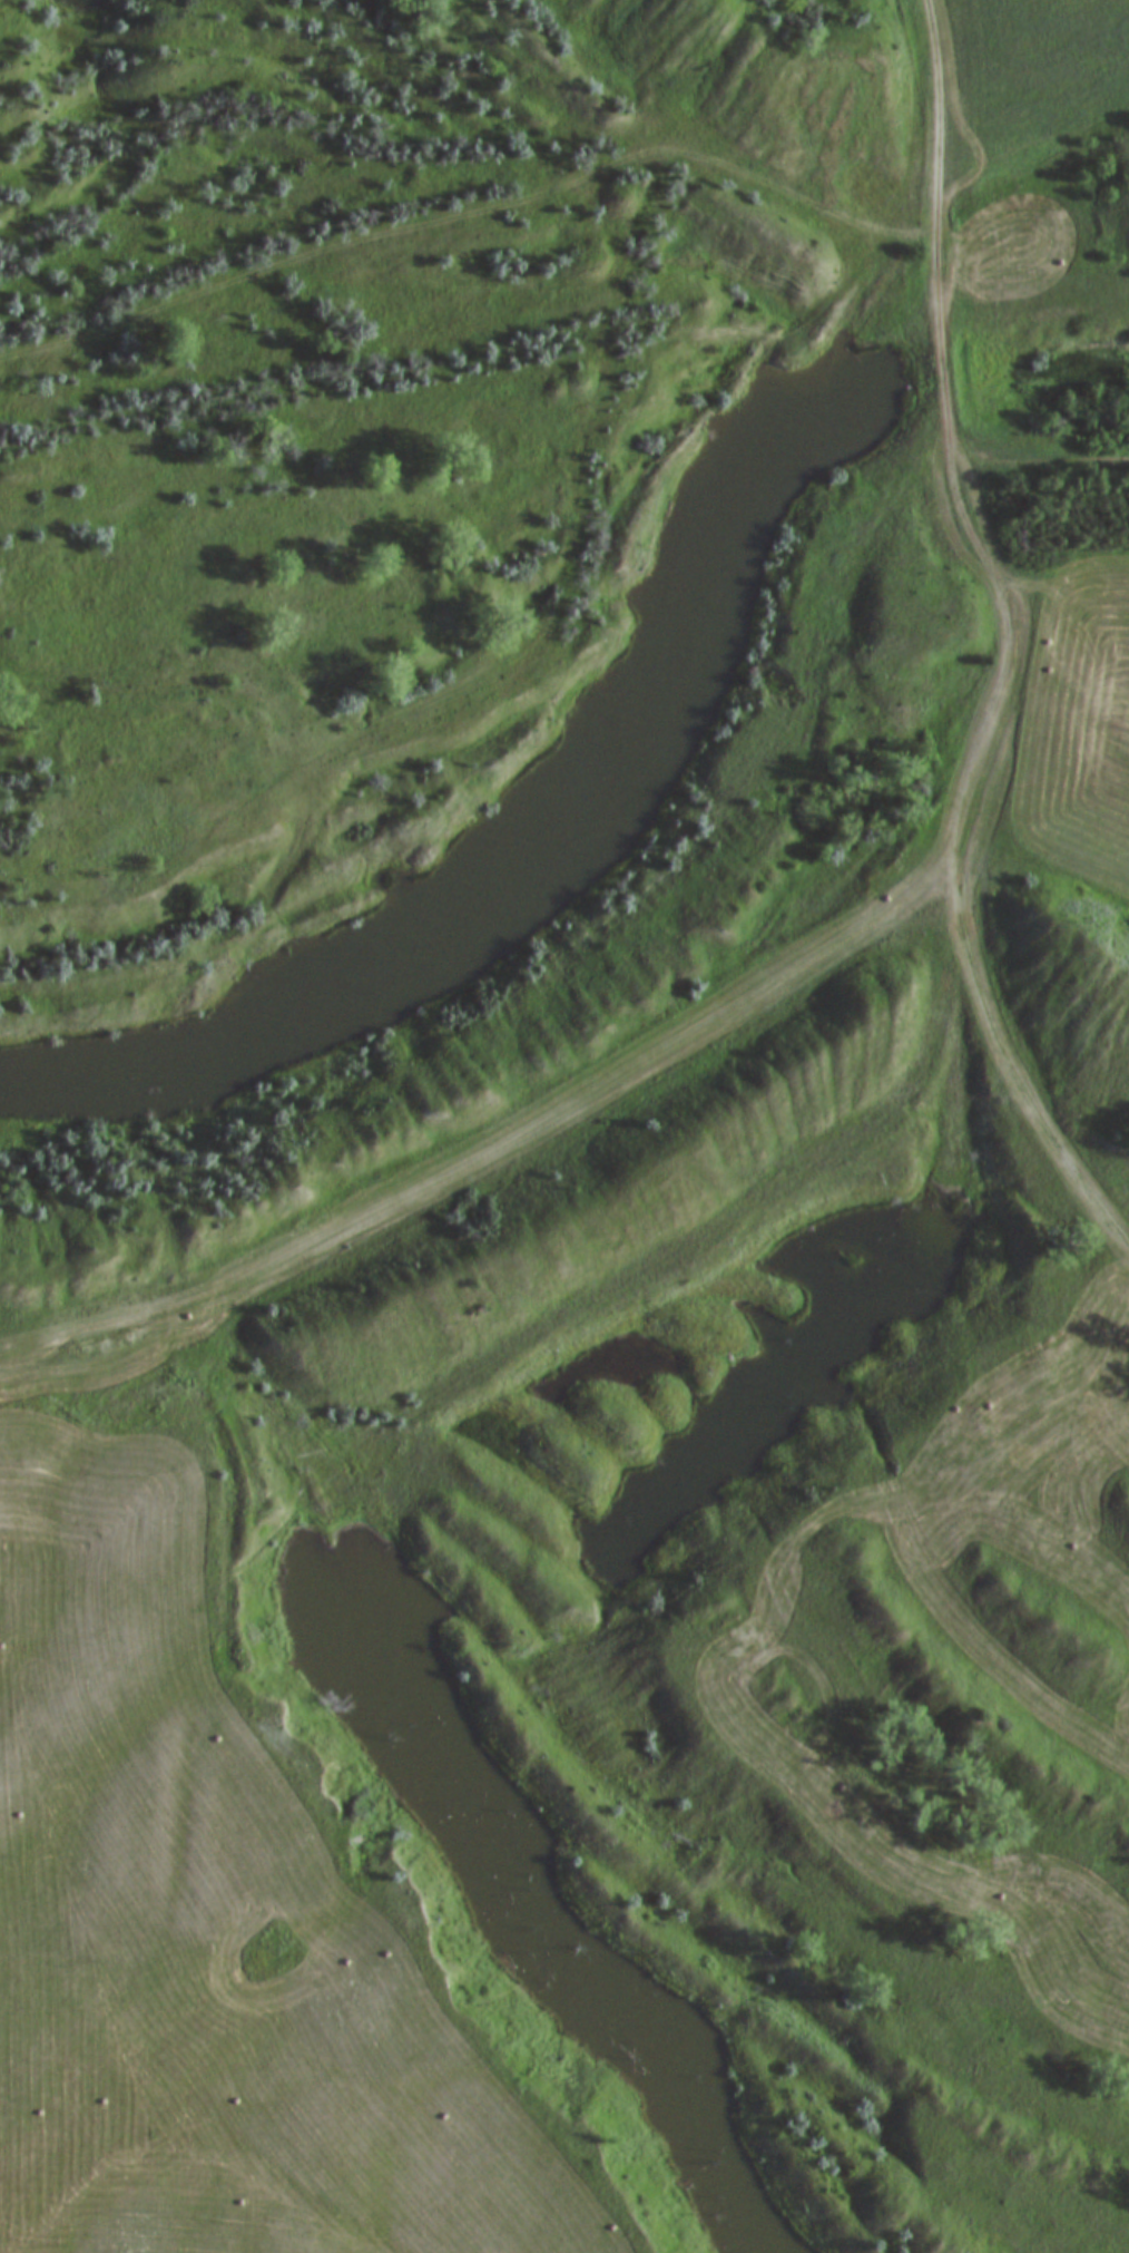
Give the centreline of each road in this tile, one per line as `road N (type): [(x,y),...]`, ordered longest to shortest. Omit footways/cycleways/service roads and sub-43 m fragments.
road 1 (track): [(1128,1247),(1018,1086),(963,926),(959,829),(985,743),(1009,701),(1019,640),(1008,582),(955,498),(932,419),(926,318),(940,113),(930,0)]
road 2 (track): [(935,246),(828,220),(755,181),(634,164),(490,211),(277,260),(122,314),(75,340),(0,355)]
road 3 (track): [(946,472),(1128,454)]

